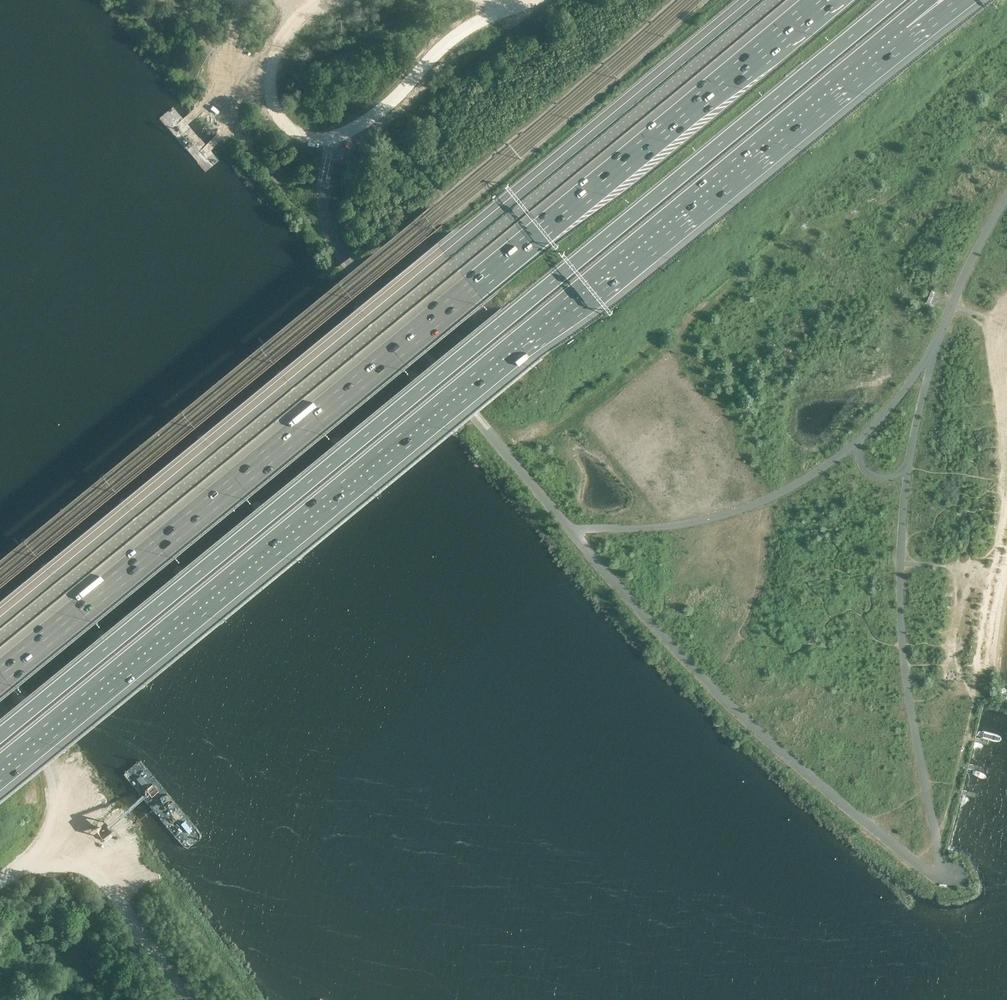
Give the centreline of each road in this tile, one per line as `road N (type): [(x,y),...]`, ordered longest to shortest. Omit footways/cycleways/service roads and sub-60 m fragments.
road 1 (motorway): [(0,769),(902,30)]
road 2 (motorway): [(895,0),(0,732)]
road 3 (motorway): [(817,0),(0,674)]
road 4 (unclassified): [(0,635),(772,0)]
road 5 (unclassified): [(321,0),(279,43),(269,82),(284,126),(320,142),(373,116),(458,34),(488,18)]
road 6 (track): [(155,0),(204,51),(225,119),(290,203),(326,219)]

